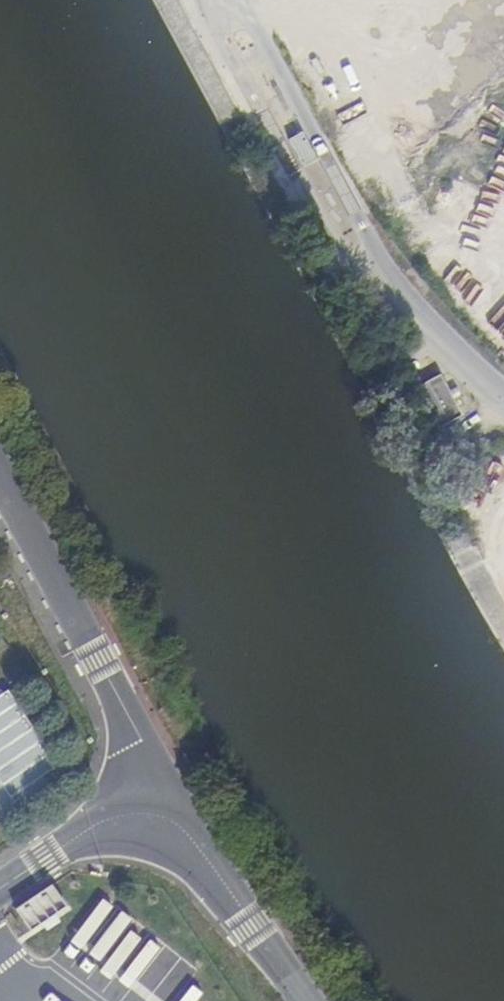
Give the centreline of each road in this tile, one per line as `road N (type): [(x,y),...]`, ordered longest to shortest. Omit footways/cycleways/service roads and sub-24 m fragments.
road 1 (unclassified): [(0,482),(170,801)]
road 2 (unclassified): [(170,801),(310,1000)]
road 3 (unclassified): [(170,801),(0,889)]

